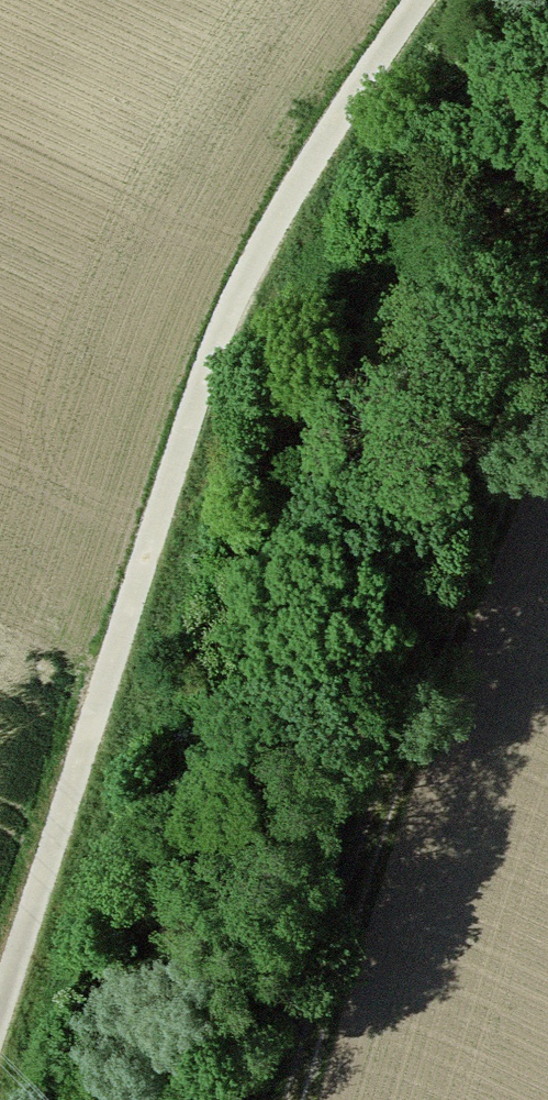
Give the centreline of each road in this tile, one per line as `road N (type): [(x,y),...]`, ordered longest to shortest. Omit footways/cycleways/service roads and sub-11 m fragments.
road 1 (track): [(422,0),(279,219),(211,362),(0,1011)]
road 2 (track): [(547,396),(455,613),(304,1099)]

